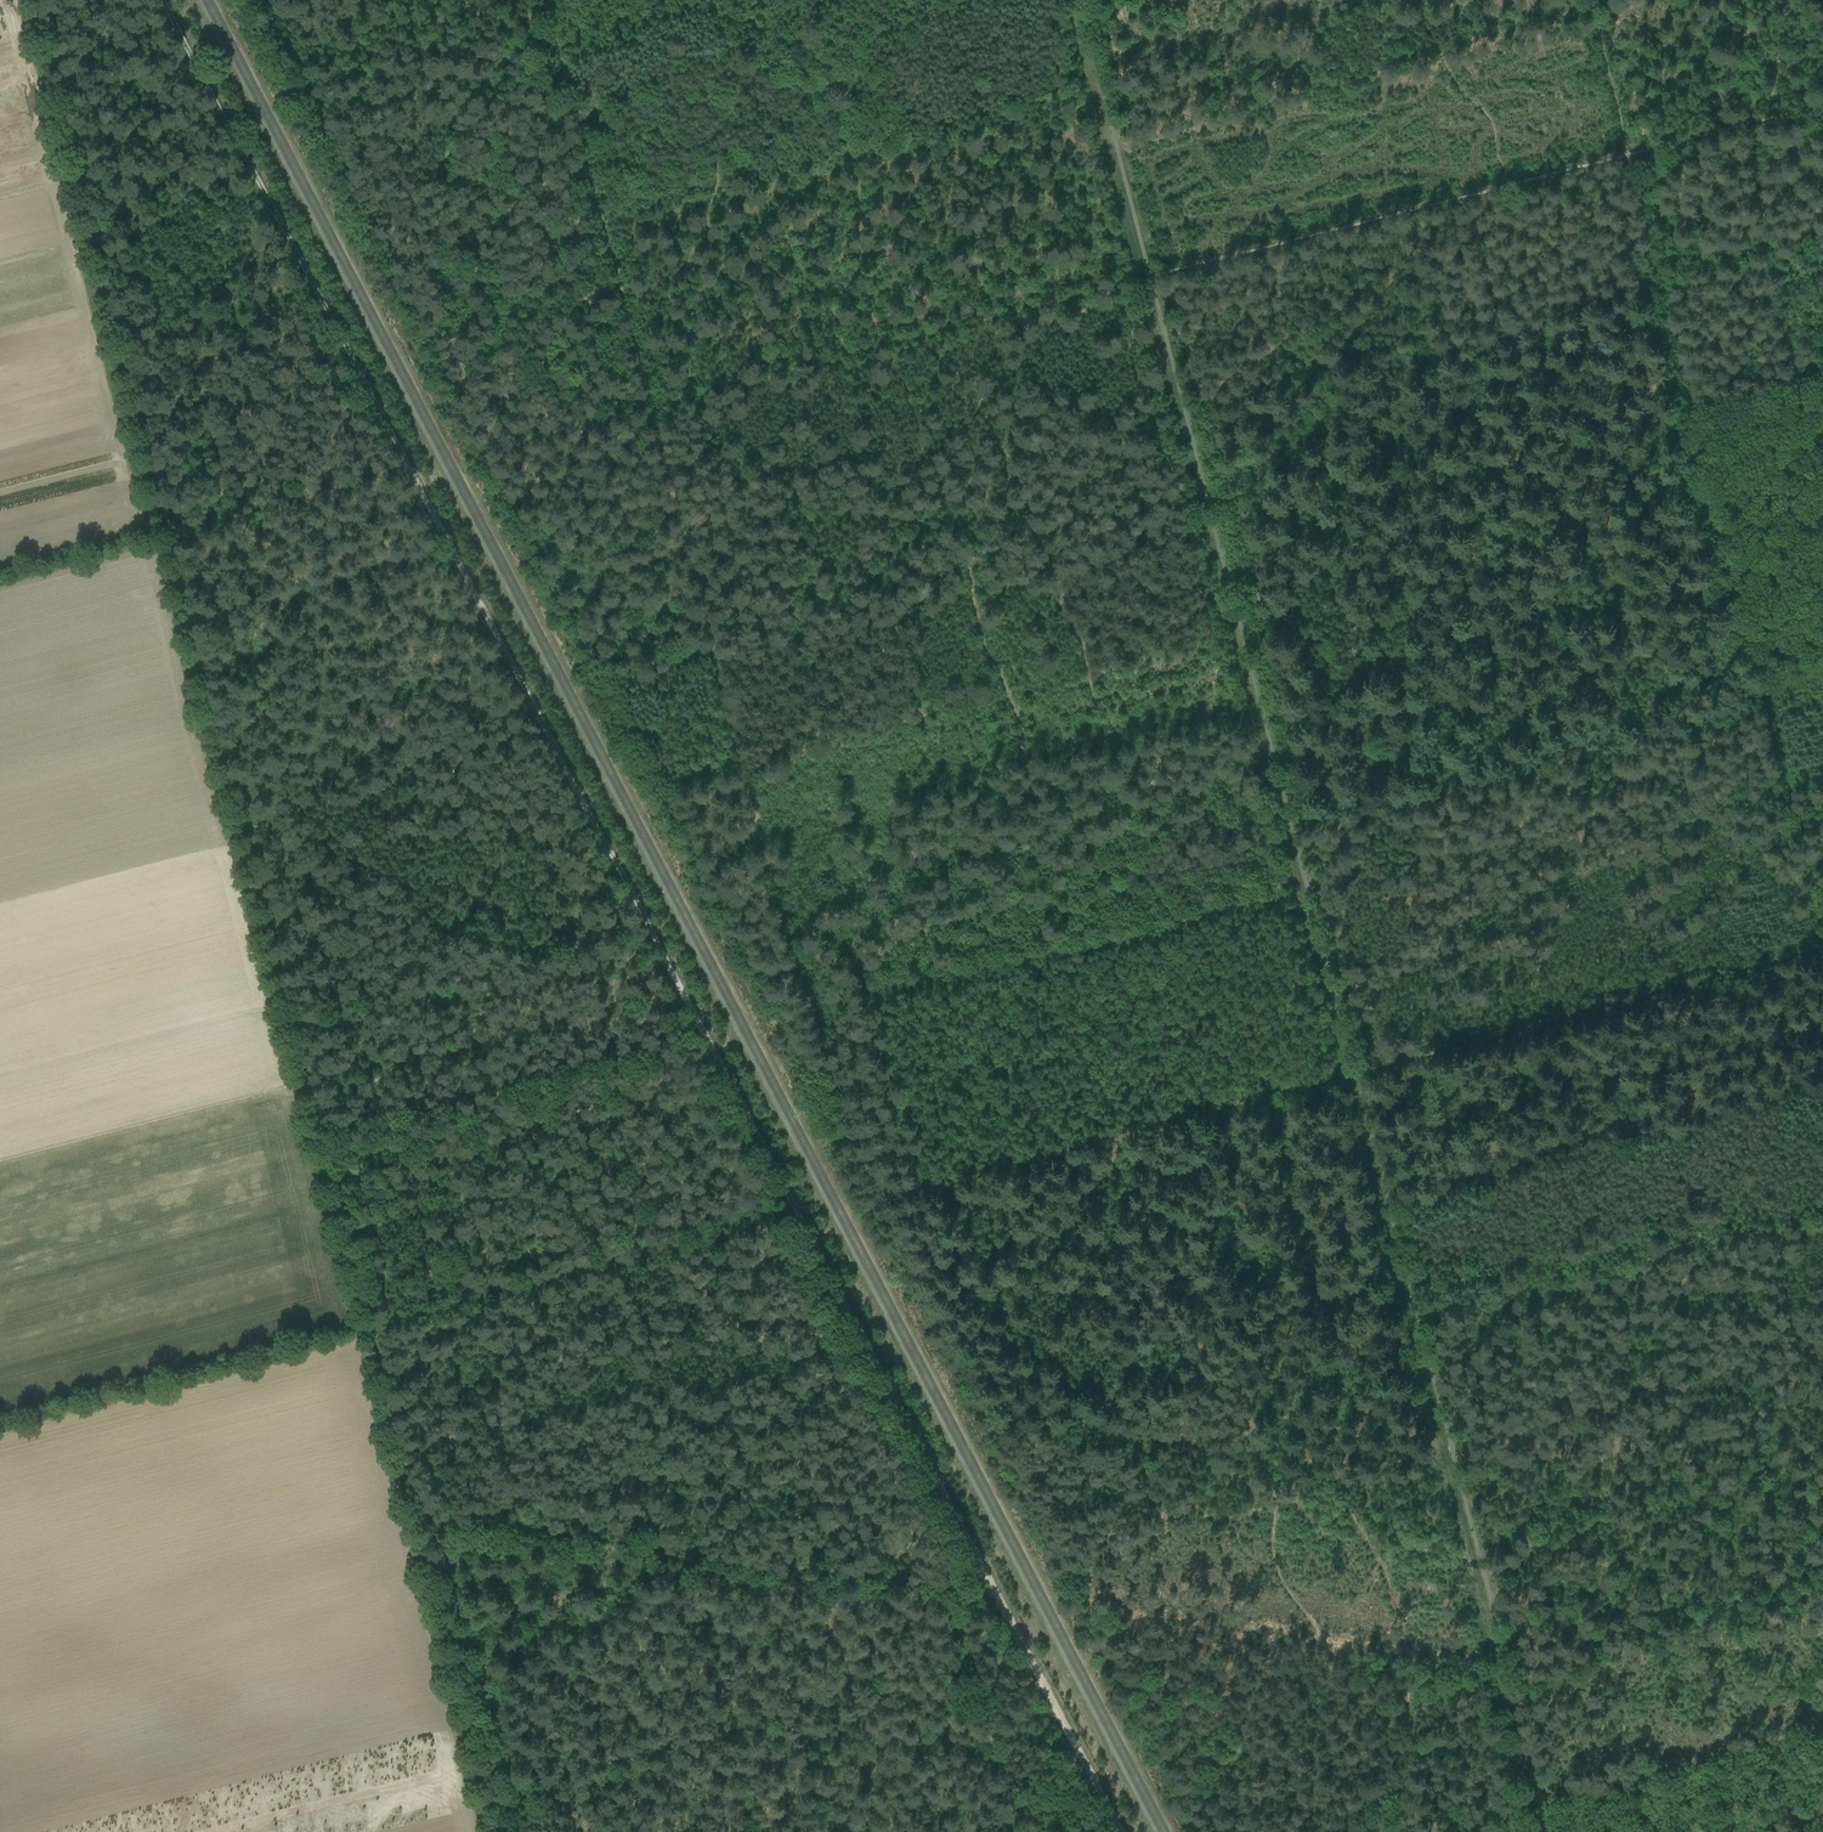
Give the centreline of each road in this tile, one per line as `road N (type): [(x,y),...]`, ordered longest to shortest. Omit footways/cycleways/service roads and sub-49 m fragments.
road 1 (track): [(547,0),(828,1053),(883,1191),(1822,953)]
road 2 (track): [(170,0),(1122,1831)]
road 3 (track): [(1540,1831),(1068,0)]
road 4 (track): [(33,0),(370,1328)]
road 5 (track): [(1822,103),(651,408)]
road 6 (track): [(1596,0),(1822,926)]
road 7 (track): [(1008,1831),(948,1590),(419,1521)]
road 8 (track): [(370,1328),(496,1831)]
road 9 (track): [(796,1216),(370,1328)]
road 10 (track): [(1507,1662),(1108,1607)]
road 11 (track): [(1822,1736),(1533,1804)]
road 12 (track): [(413,472),(167,524)]

